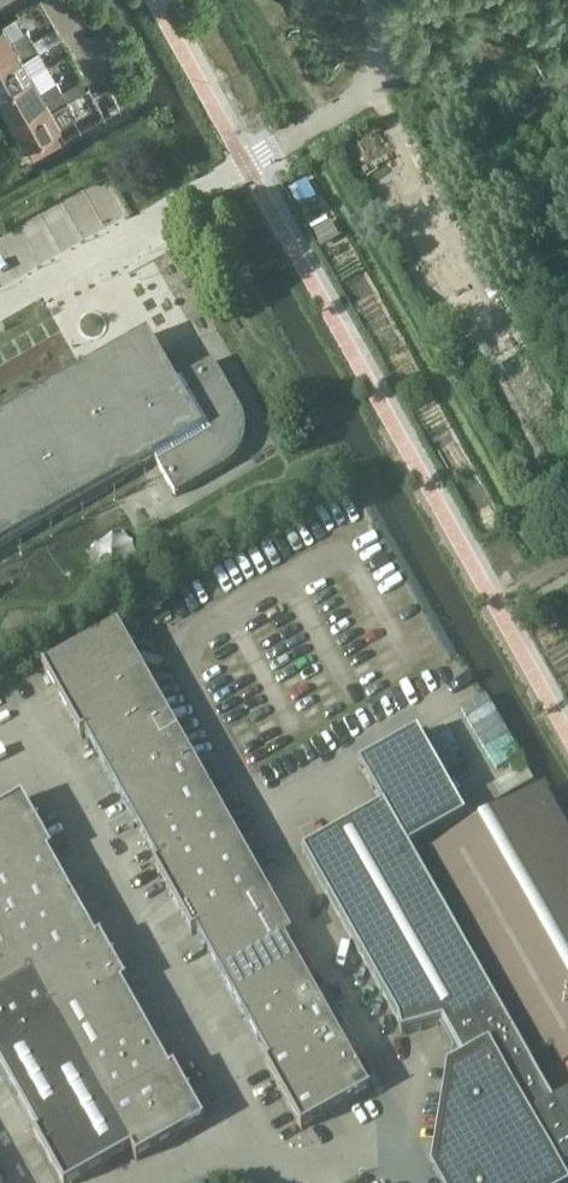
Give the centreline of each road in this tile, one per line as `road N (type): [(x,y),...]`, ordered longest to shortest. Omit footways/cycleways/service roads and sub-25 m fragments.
road 1 (unclassified): [(255,1129),(32,744),(0,763)]
road 2 (unclassified): [(410,1182),(386,1141),(292,1178),(255,1129)]
road 3 (unclassified): [(255,1129),(142,1182)]

